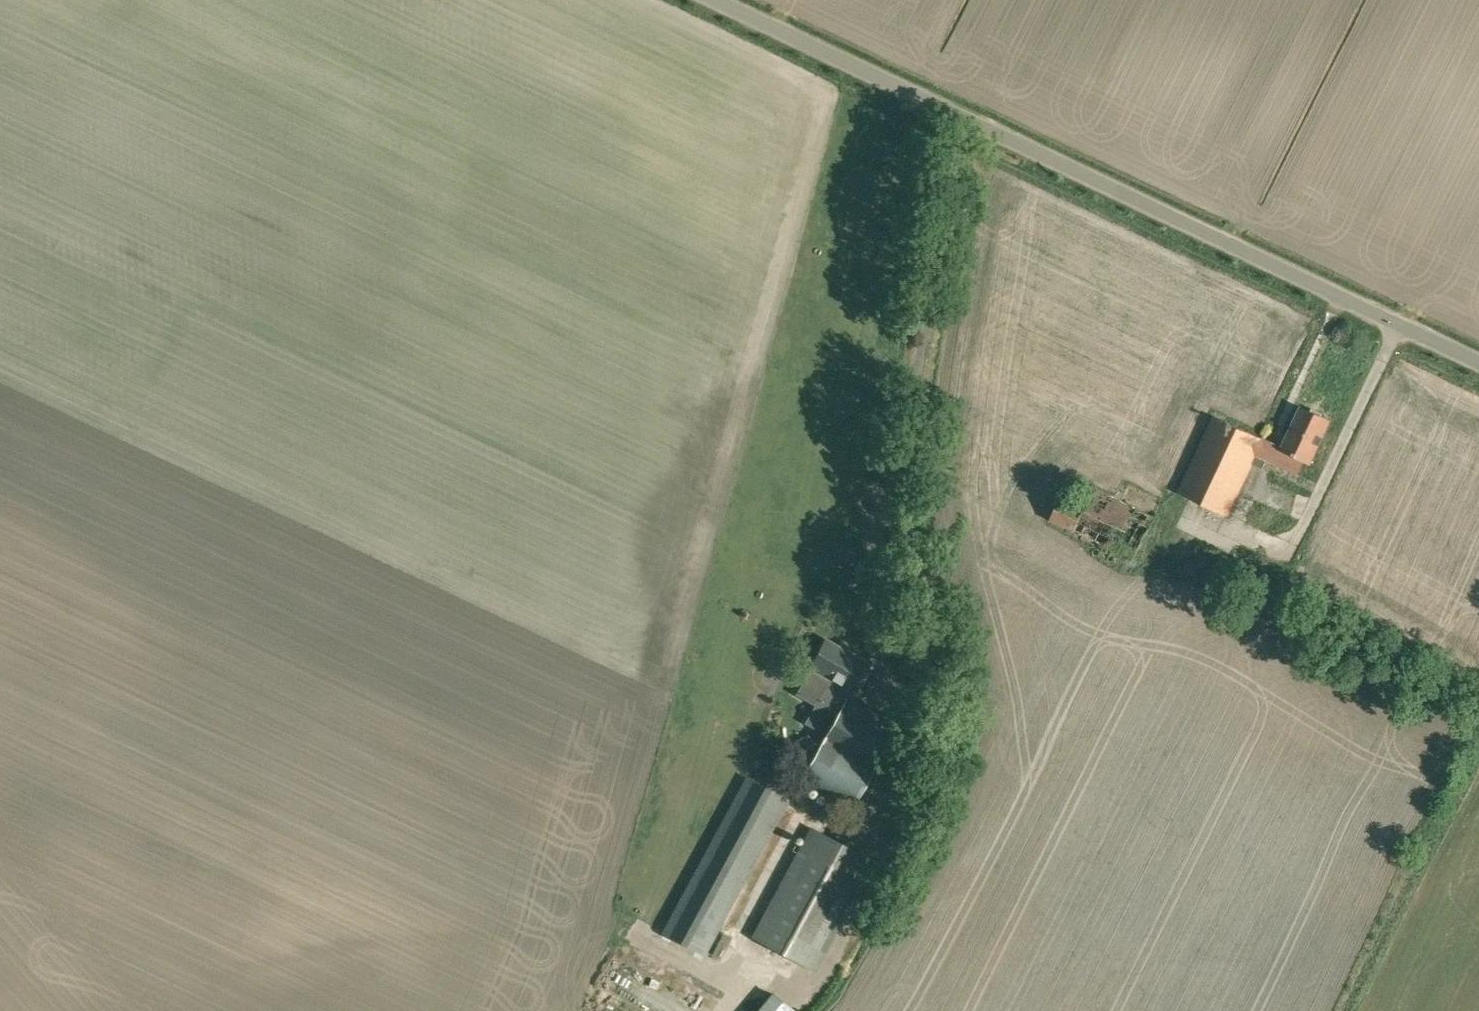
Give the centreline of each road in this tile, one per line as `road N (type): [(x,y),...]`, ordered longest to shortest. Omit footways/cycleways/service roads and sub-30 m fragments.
road 1 (unclassified): [(1478,364),(708,0)]

